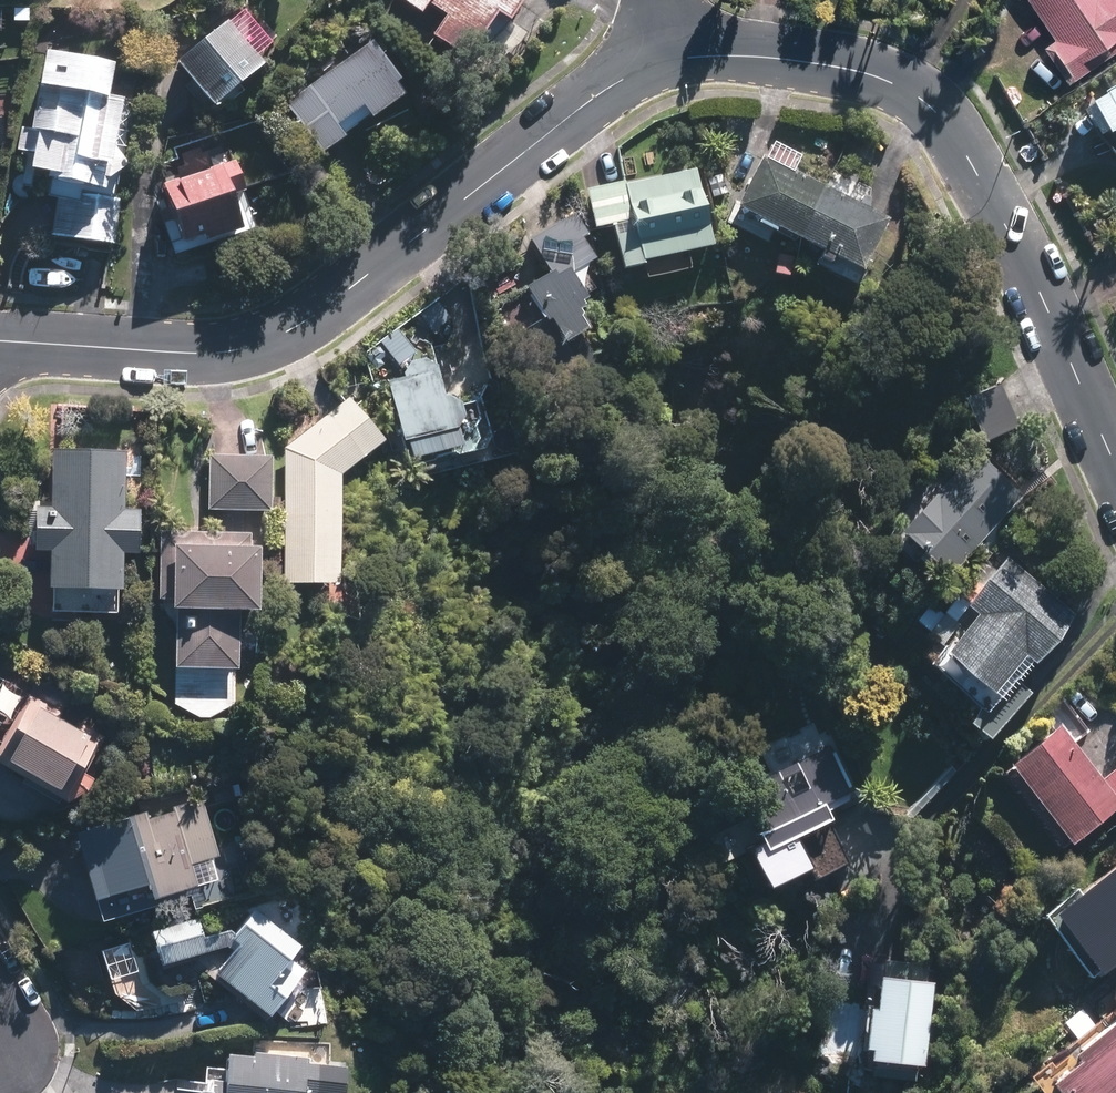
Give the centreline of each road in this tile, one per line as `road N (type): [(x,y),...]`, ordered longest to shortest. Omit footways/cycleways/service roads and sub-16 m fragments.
road 1 (residential): [(662,51),(544,129),(341,290),(255,343),(167,357),(0,353)]
road 2 (residential): [(1115,469),(1010,224),(936,113),(853,63),(758,48),(662,51)]

